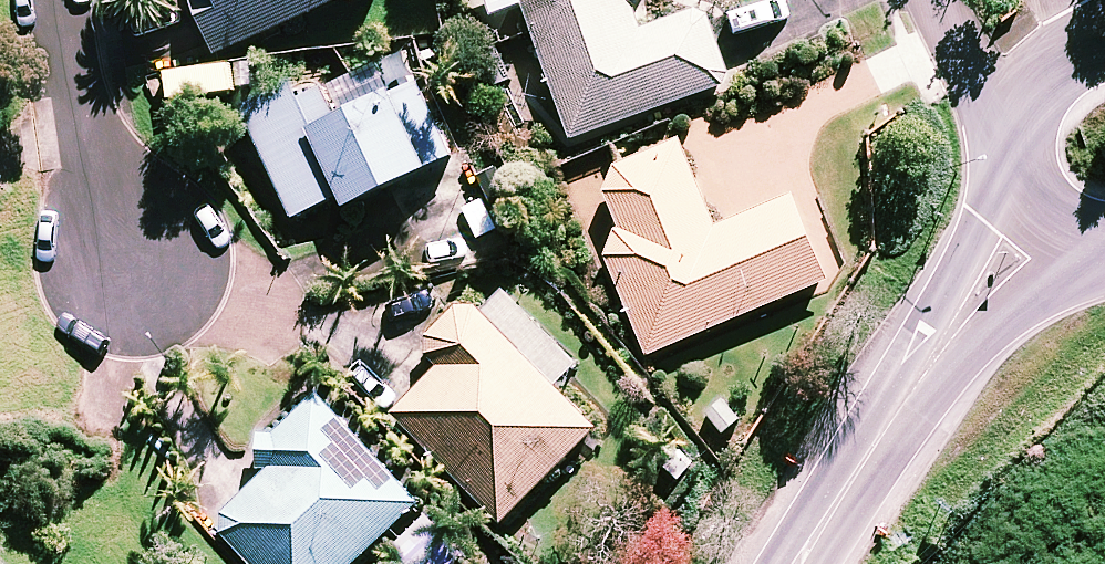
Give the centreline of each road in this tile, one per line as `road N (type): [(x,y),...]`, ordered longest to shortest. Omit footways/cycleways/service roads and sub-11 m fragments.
road 1 (residential): [(54,0),(128,267)]
road 2 (secondary): [(931,362),(799,563)]
road 3 (secondary): [(1098,232),(1071,265),(931,362)]
road 4 (secondary): [(931,362),(941,303),(985,227),(1030,181)]
road 5 (residential): [(1022,156),(935,0)]
road 6 (secondary): [(1022,156),(1031,98),(1073,57),(1102,48)]

